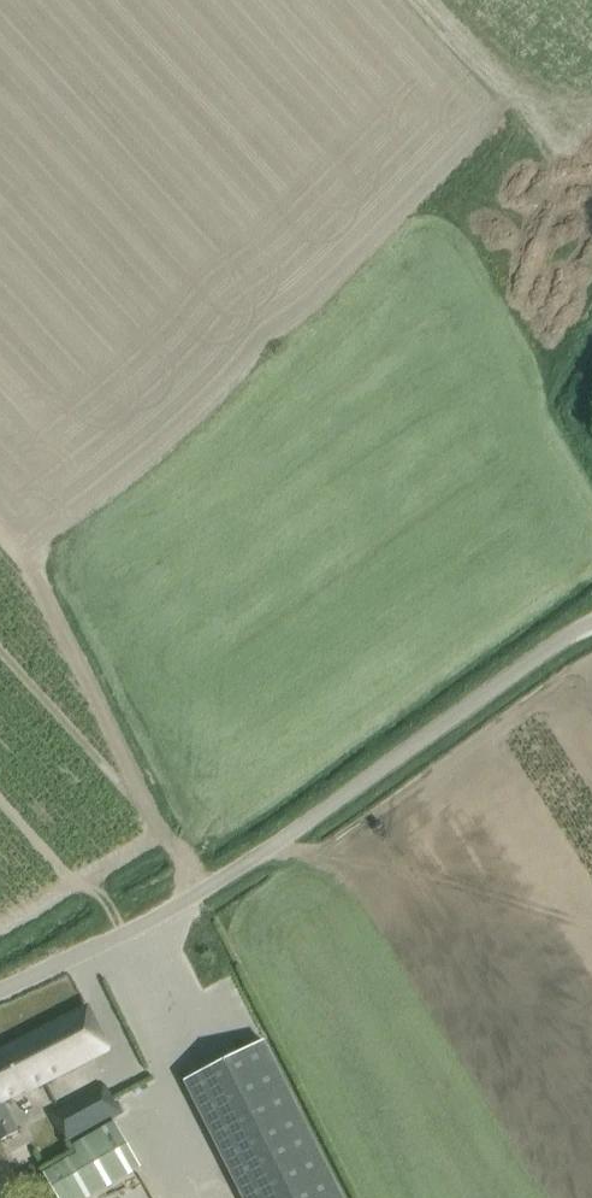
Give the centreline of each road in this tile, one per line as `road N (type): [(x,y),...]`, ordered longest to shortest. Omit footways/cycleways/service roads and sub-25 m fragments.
road 1 (unclassified): [(0,990),(242,866),(591,623)]

